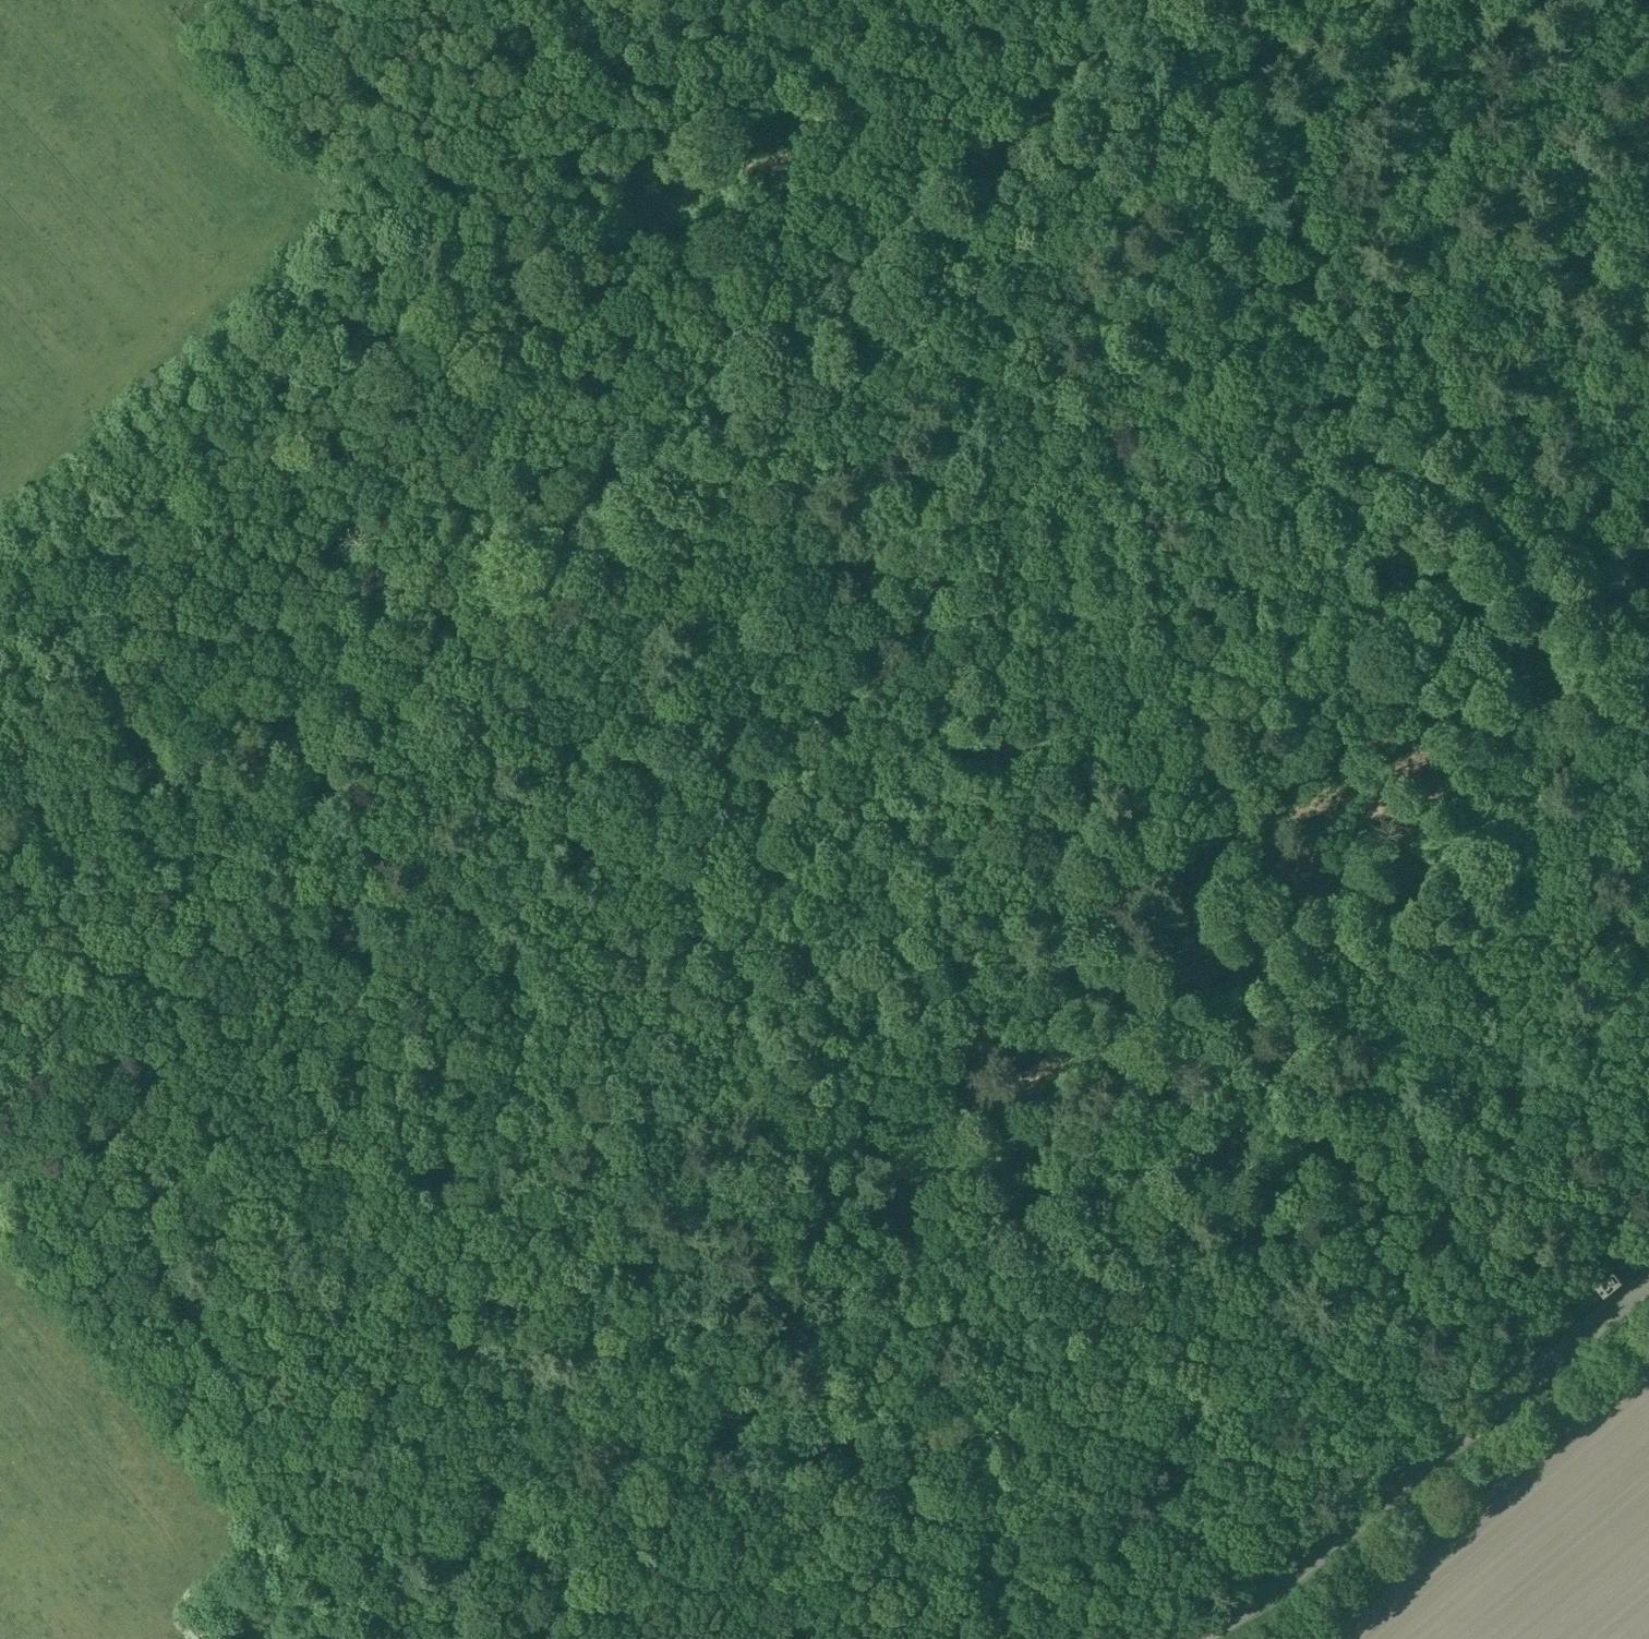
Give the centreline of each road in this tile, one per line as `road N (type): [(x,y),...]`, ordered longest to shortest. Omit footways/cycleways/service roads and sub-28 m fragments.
road 1 (track): [(263,401),(179,468),(162,485),(163,500),(311,729),(548,1017),(643,1171),(788,1368),(889,1486),(1049,1638)]
road 2 (track): [(1131,0),(1648,649)]
road 3 (tertiary): [(1192,1638),(1265,1594),(1648,1279)]

